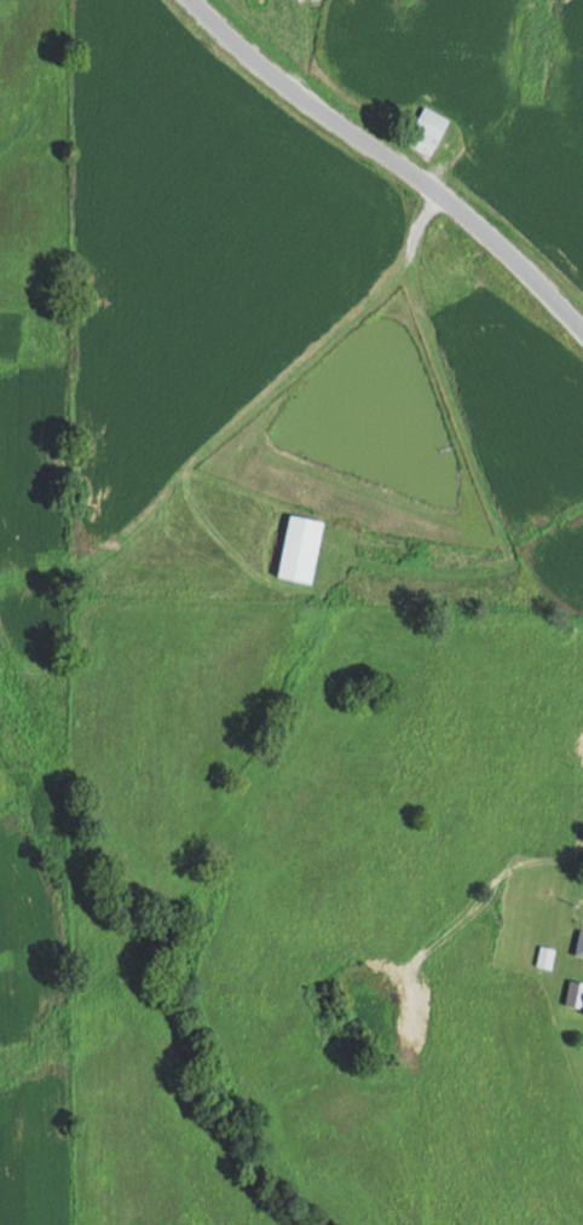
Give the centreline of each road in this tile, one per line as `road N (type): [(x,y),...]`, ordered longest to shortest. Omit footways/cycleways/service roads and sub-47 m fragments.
road 1 (residential): [(582,304),(490,210),(178,0)]

